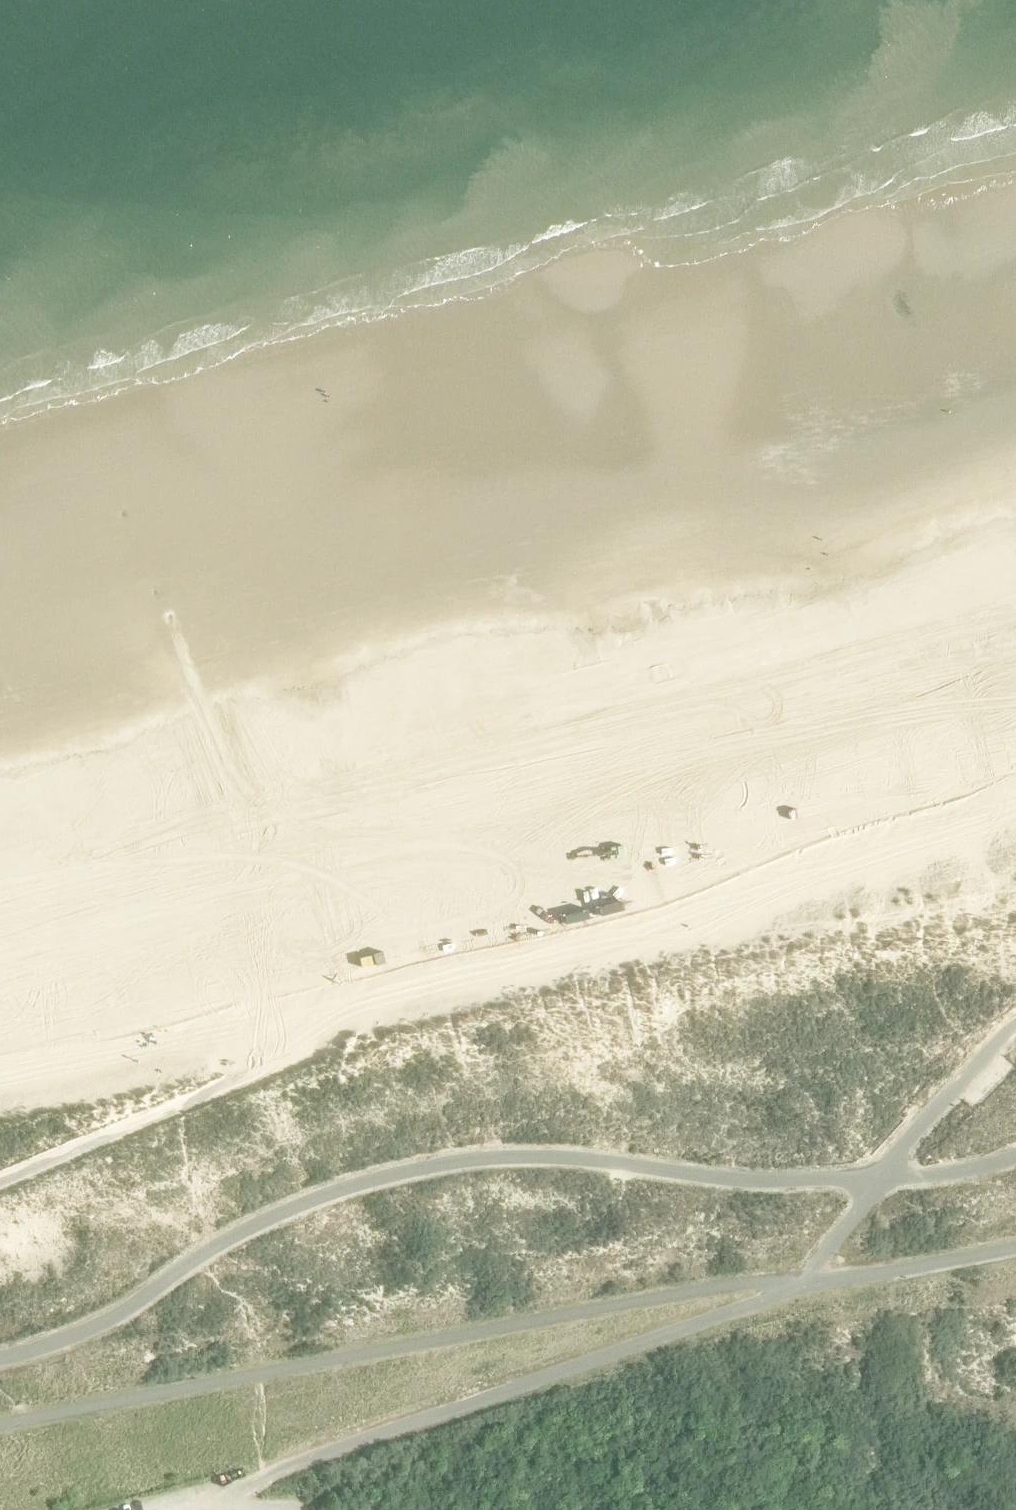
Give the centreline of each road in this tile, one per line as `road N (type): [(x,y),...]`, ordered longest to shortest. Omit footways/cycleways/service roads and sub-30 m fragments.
road 1 (track): [(333,1040),(0,1183)]
road 2 (track): [(1015,1029),(897,1160),(802,1285)]

